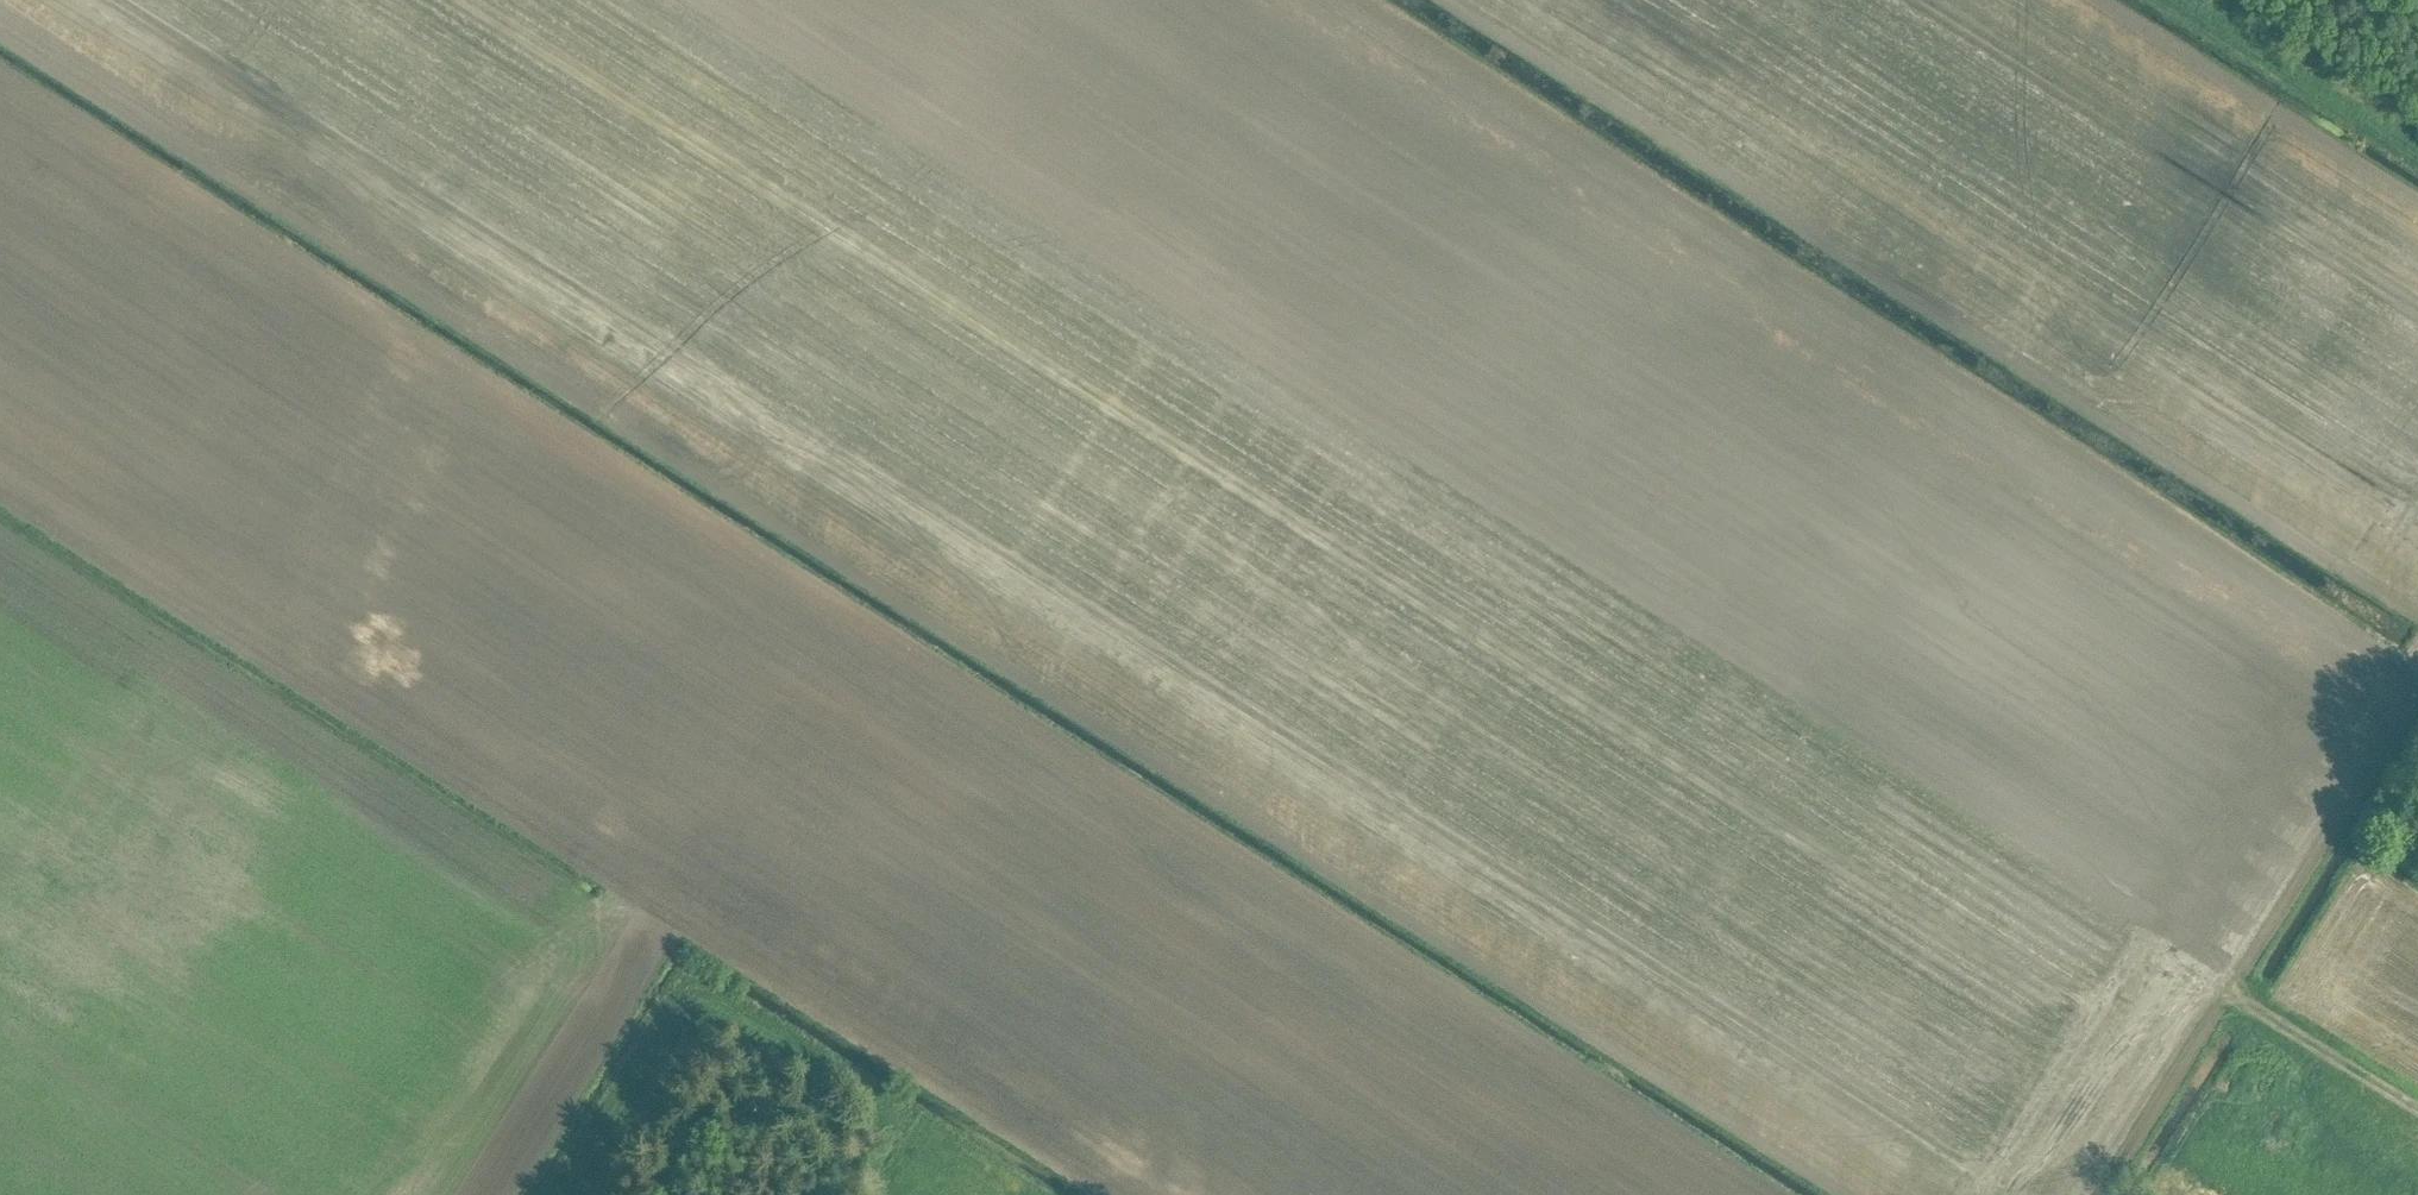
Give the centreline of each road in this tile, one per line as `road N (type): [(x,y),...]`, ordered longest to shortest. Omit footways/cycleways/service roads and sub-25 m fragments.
road 1 (track): [(2417,1112),(2228,993),(2417,695)]

